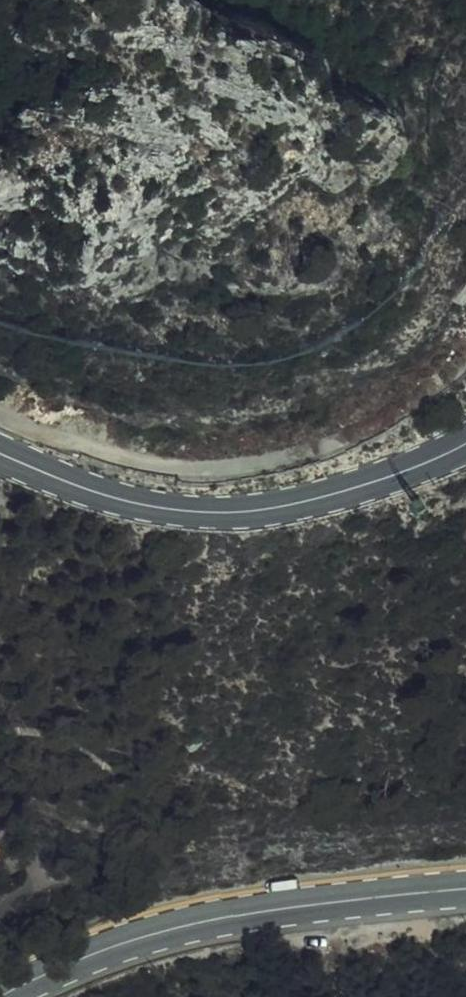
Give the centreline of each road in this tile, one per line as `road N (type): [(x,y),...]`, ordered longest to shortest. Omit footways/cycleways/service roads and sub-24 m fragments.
road 1 (secondary): [(465,443),(336,493),(227,513),(140,504),(0,453)]
road 2 (primary): [(465,889),(313,904),(161,932),(85,956),(0,996)]
road 3 (motorway): [(0,99),(465,80)]

